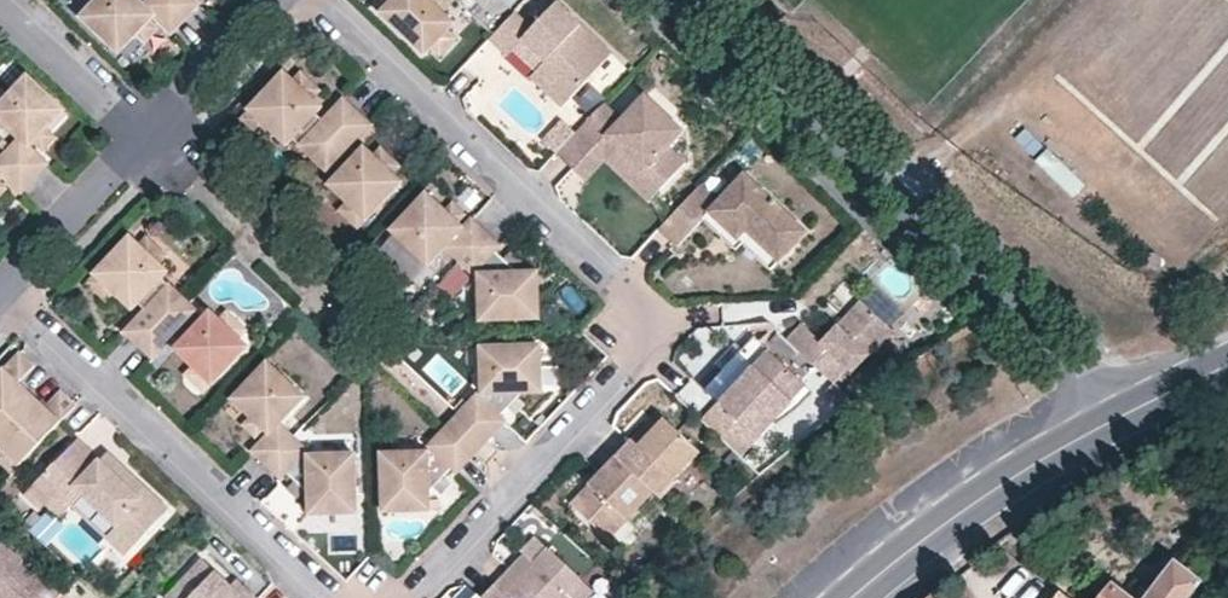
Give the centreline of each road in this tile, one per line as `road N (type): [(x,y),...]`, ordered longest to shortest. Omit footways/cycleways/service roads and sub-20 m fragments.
road 1 (residential): [(395,597),(629,371),(636,319),(617,290),(306,0)]
road 2 (unclassified): [(1126,412),(685,0)]
road 3 (residential): [(3,296),(330,597)]
road 4 (primary): [(1126,412),(992,491),(848,597)]
road 5 (residential): [(3,296),(150,139)]
road 6 (residential): [(150,139),(2,0)]
road 7 (residential): [(150,139),(280,0)]

